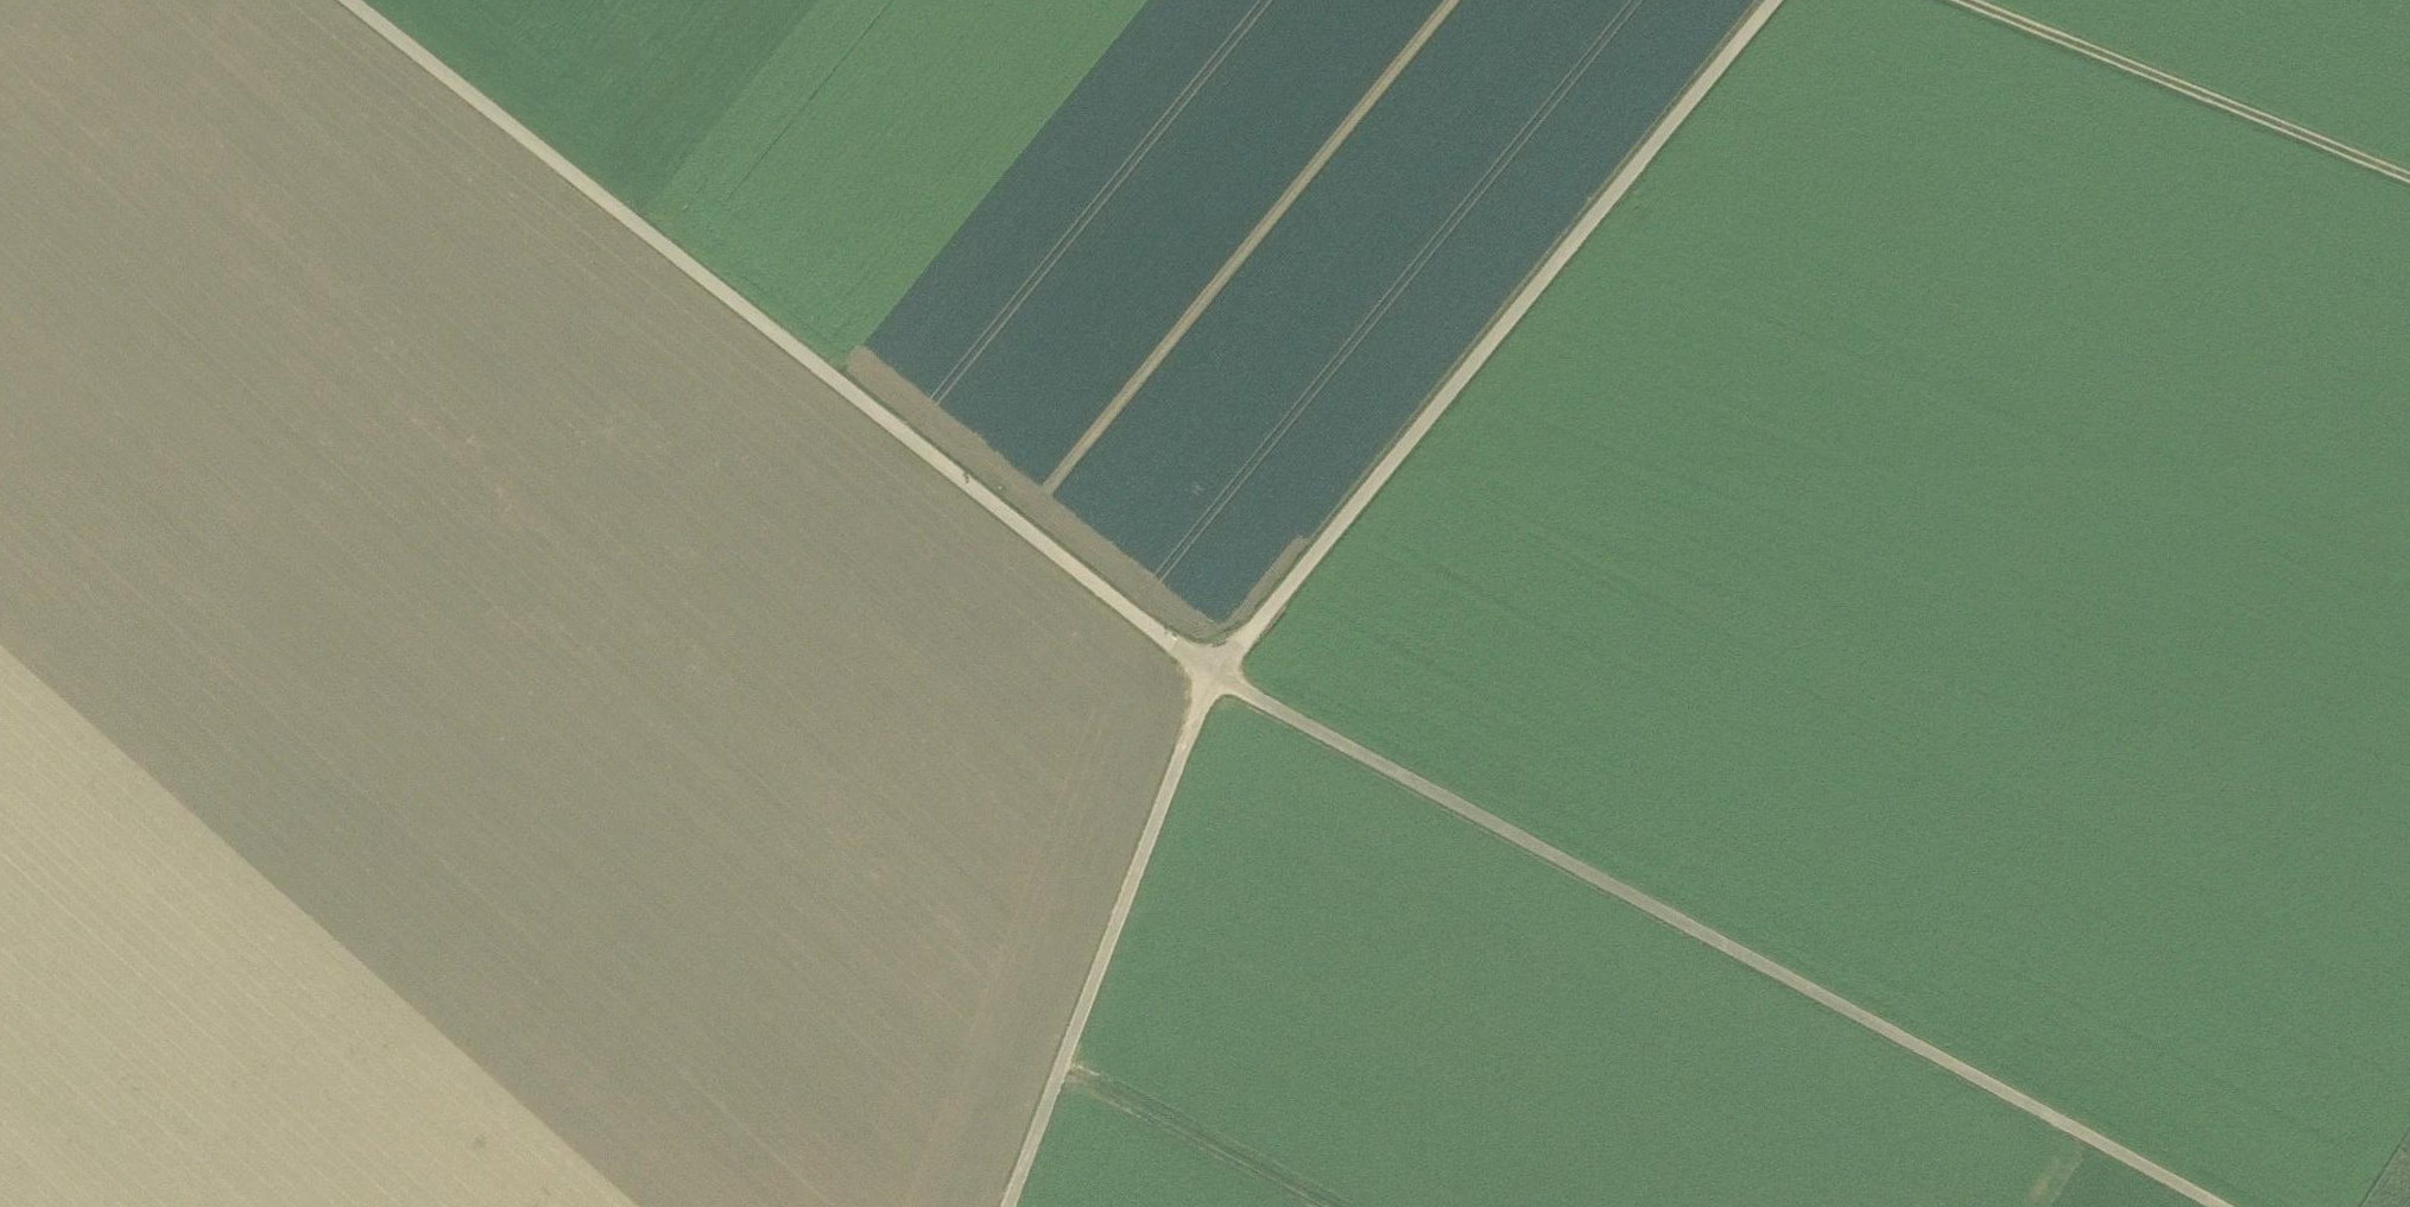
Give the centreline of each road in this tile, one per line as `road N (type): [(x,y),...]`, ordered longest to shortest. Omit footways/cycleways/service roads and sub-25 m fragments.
road 1 (track): [(1212,674),(2226,1206)]
road 2 (track): [(1212,674),(351,0)]
road 3 (track): [(1212,674),(1775,0)]
road 4 (track): [(1008,1206),(1212,674)]
road 5 (track): [(1969,0),(2409,173)]

